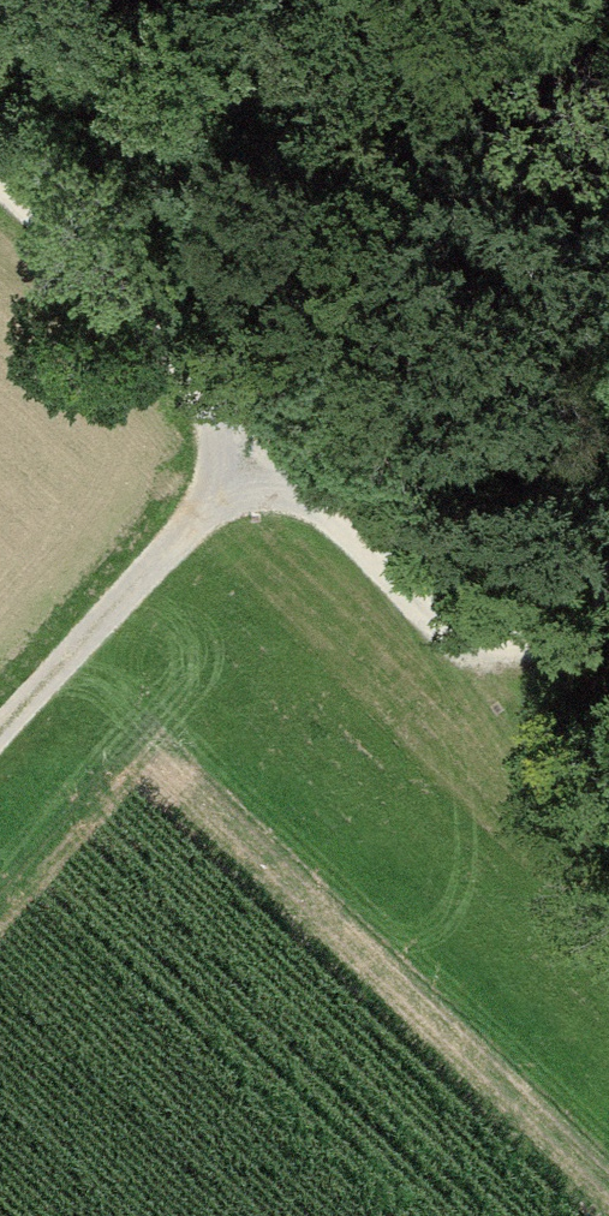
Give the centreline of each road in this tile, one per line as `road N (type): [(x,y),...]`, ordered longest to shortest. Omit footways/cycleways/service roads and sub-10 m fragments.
road 1 (track): [(608,530),(491,672),(0,193)]
road 2 (track): [(0,776),(294,475)]

